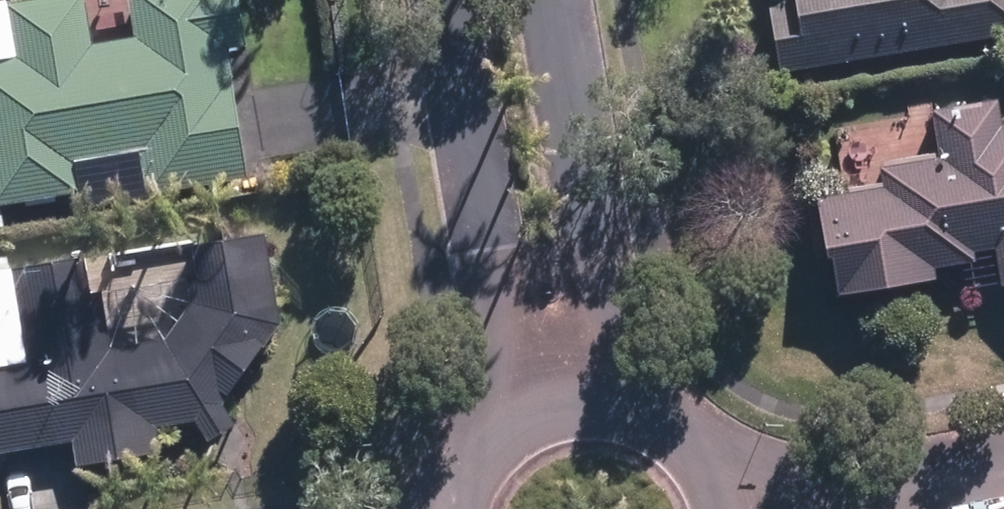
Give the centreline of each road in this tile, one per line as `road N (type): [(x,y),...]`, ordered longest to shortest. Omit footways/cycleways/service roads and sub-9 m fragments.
road 1 (residential): [(500,412),(437,0)]
road 2 (residential): [(550,0),(606,396)]
road 3 (residential): [(729,508),(1003,465)]
road 4 (residential): [(606,396),(666,426),(707,479),(717,508)]
road 5 (residential): [(431,508),(464,442),(500,412)]

